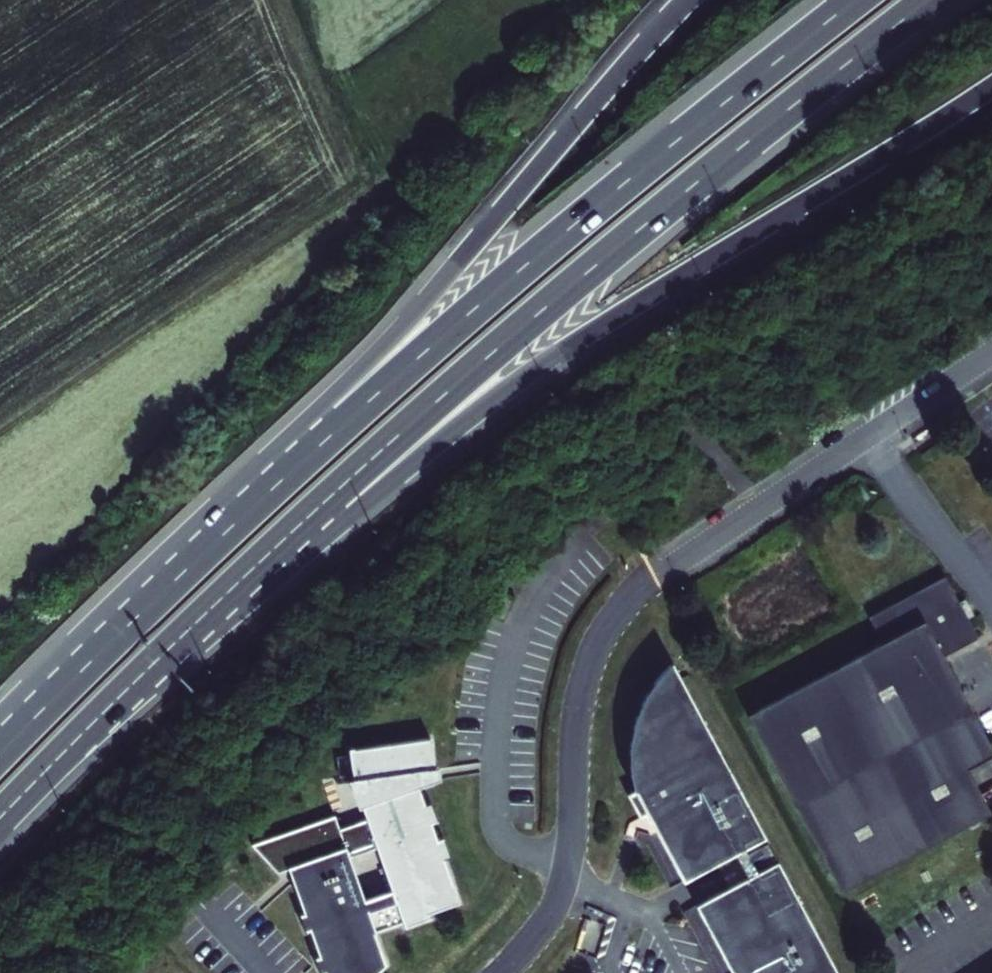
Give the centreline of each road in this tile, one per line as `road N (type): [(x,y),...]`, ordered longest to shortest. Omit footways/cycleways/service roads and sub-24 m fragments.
road 1 (trunk): [(856,0),(480,303),(97,654)]
road 2 (trunk): [(684,0),(428,299),(193,534),(97,654)]
road 3 (unclassified): [(991,352),(655,576),(616,612),(579,701),(572,842),(561,884),(537,931),(500,972)]
road 4 (trunk): [(282,541),(541,310),(930,0)]
road 5 (trunk): [(282,541),(375,487),(622,314),(991,88)]
road 6 (trunk): [(0,817),(282,541)]
road 7 (trunk): [(97,654),(0,751)]

